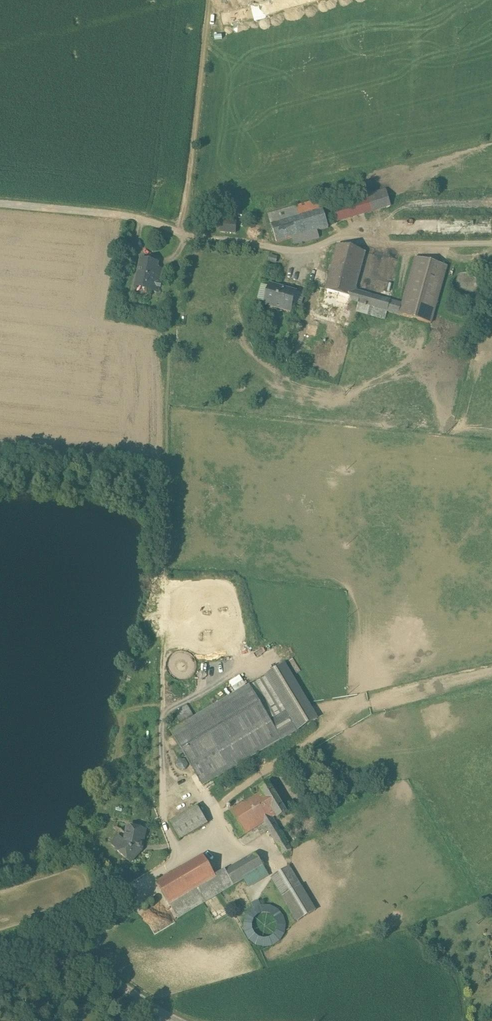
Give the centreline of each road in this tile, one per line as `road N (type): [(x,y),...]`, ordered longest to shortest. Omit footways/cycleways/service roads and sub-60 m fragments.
road 1 (unclassified): [(178,1020),(103,974),(0,959)]

